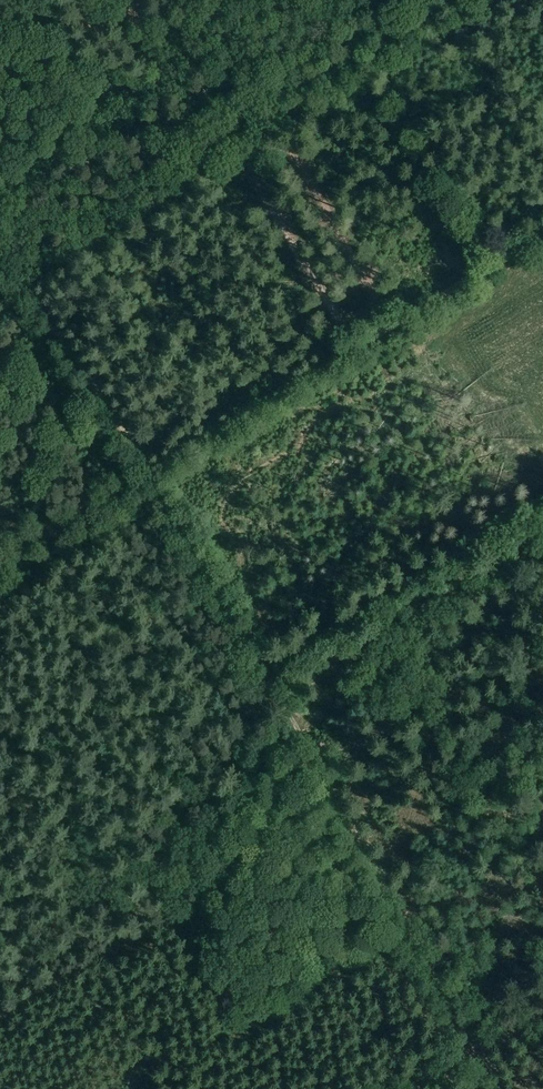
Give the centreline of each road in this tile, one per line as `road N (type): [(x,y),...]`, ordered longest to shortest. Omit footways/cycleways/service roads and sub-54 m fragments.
road 1 (track): [(0,241),(208,566),(506,1088)]
road 2 (track): [(0,565),(542,233)]
road 3 (track): [(146,0),(167,112),(224,146),(283,152),(304,165),(394,324)]
road 4 (track): [(247,154),(360,344)]
road 5 (track): [(542,1012),(412,1088)]

